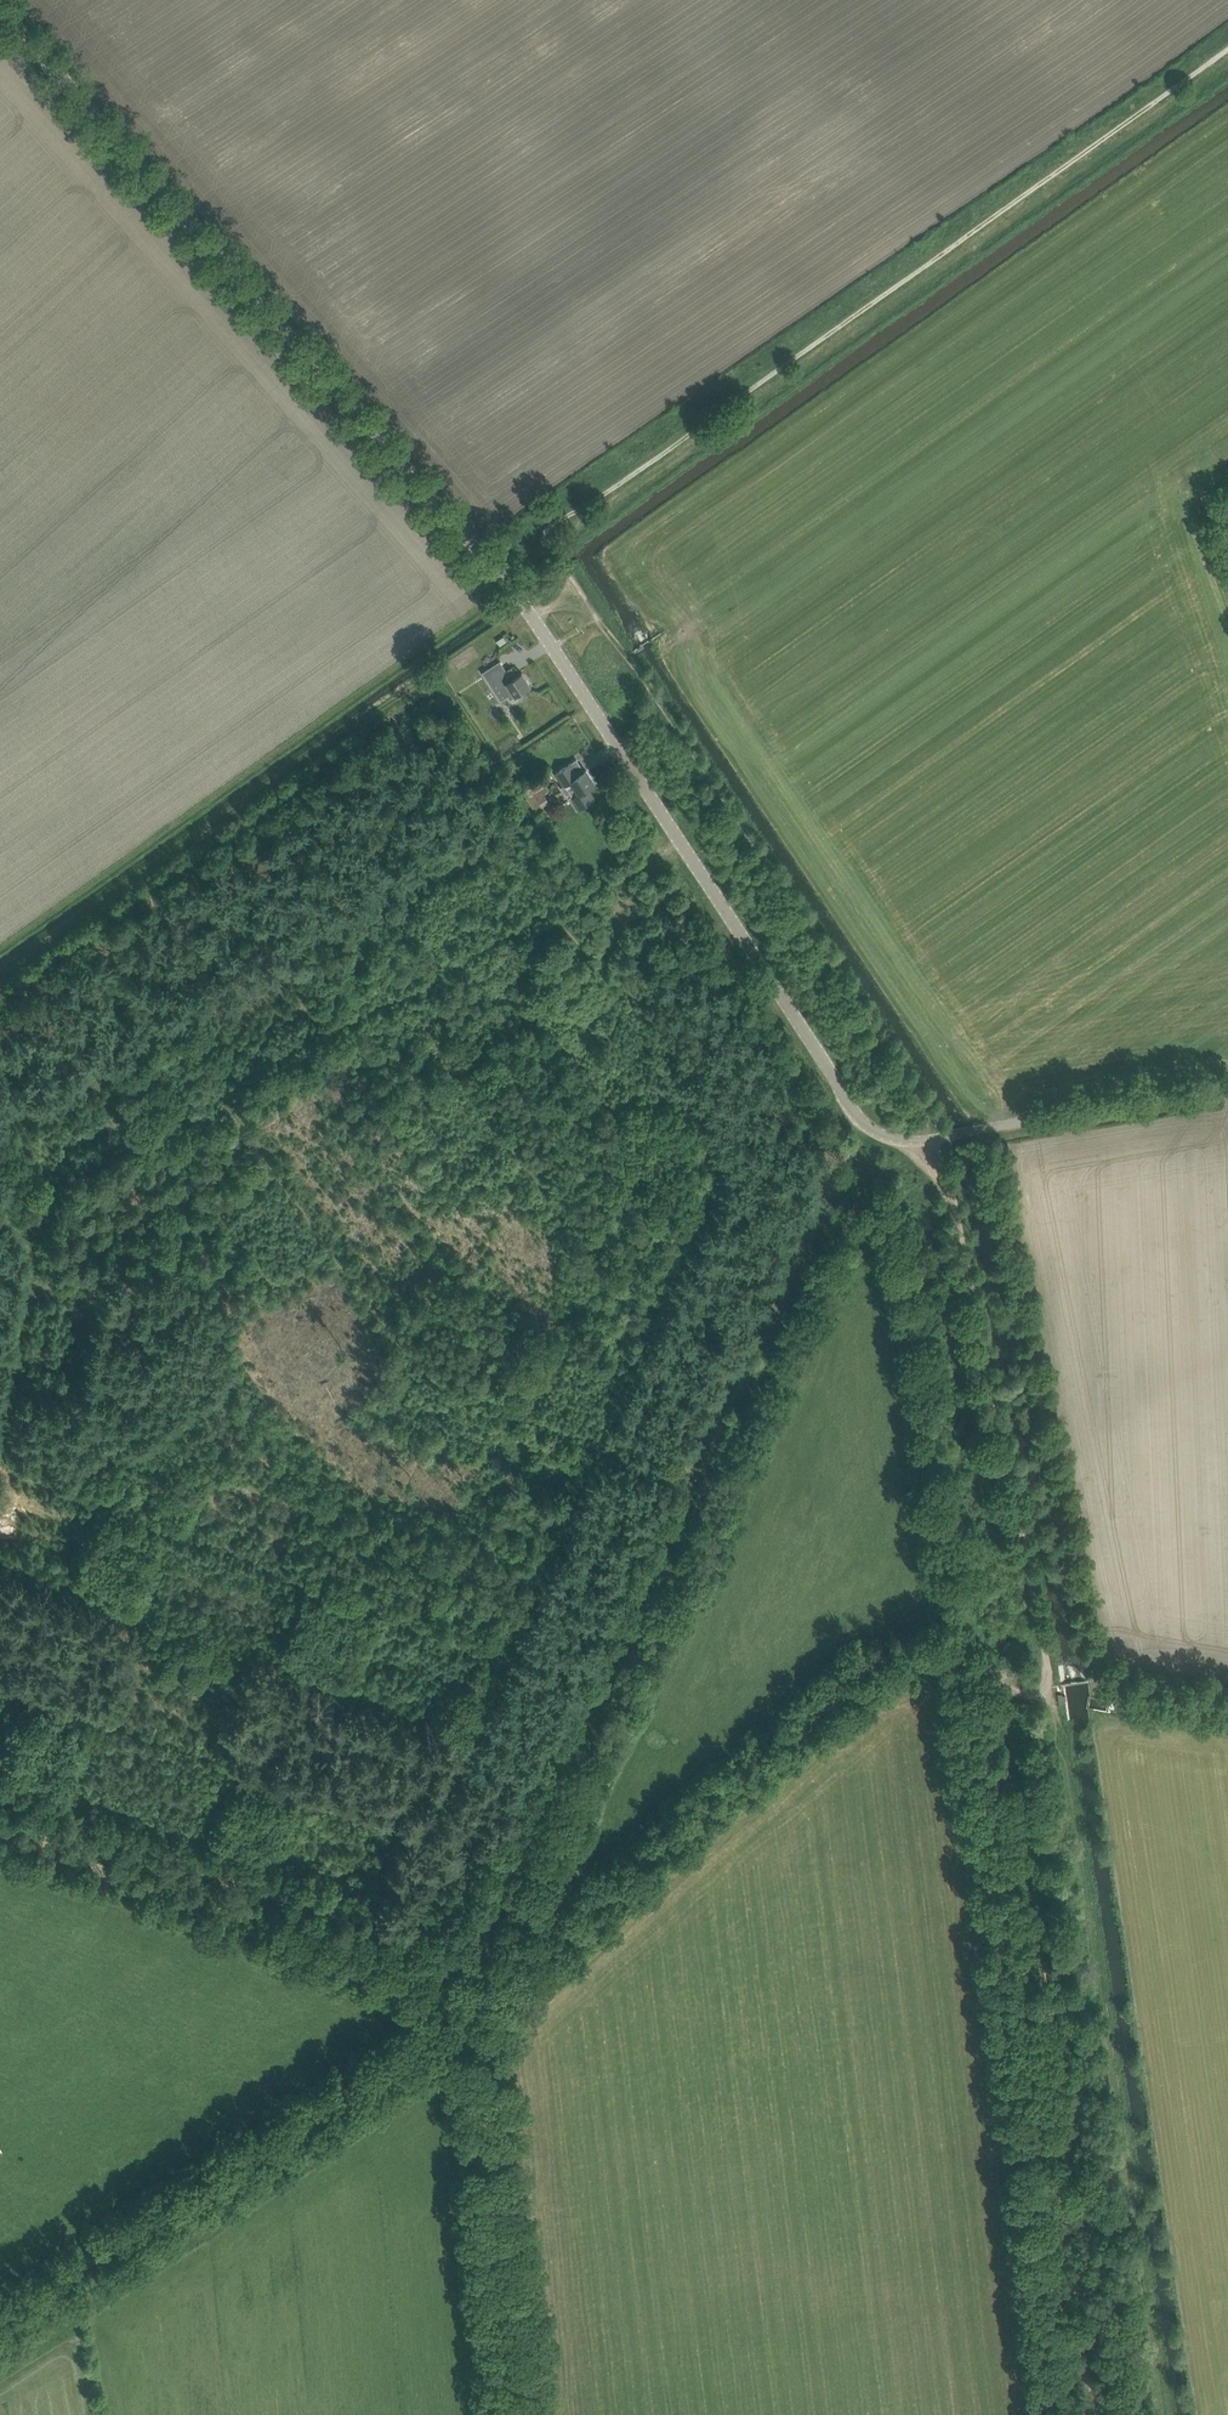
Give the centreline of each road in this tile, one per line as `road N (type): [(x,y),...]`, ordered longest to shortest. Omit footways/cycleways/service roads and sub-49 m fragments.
road 1 (track): [(1227,72),(569,536),(564,556),(728,793),(923,1107),(923,1139),(950,1195),(985,1345),(1047,1686)]
road 2 (unclassified): [(923,1139),(880,1134),(854,1115),(554,650),(475,542),(0,5)]
road 3 (track): [(1047,1686),(1061,1727),(1164,2414)]
road 4 (track): [(0,2325),(401,2059),(445,2018),(483,2006)]
road 5 (track): [(474,2012),(515,2414)]
road 6 (unclassified): [(923,1139),(1227,1087)]
road 7 (track): [(1107,1683),(1227,1704)]

